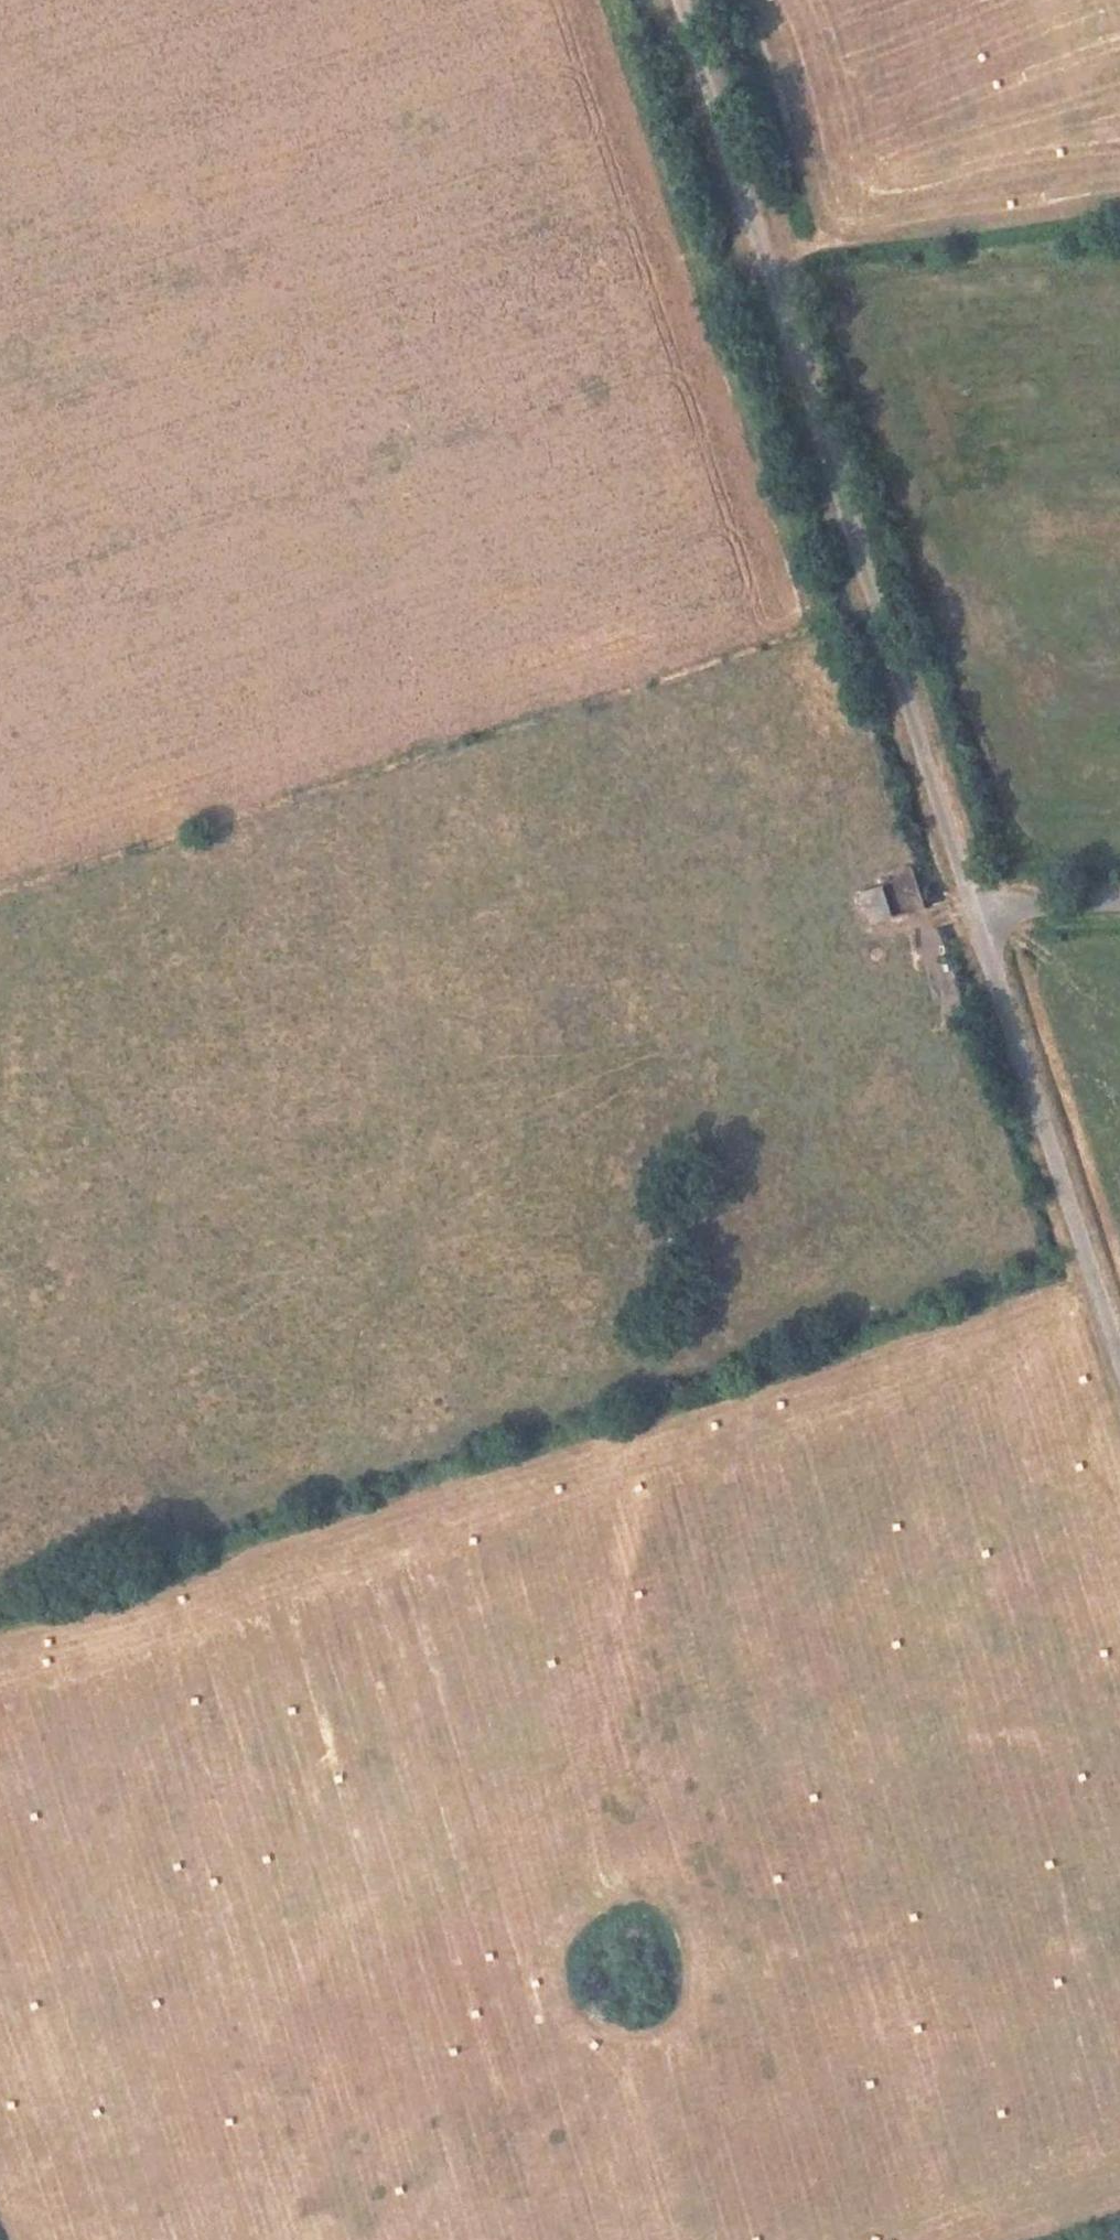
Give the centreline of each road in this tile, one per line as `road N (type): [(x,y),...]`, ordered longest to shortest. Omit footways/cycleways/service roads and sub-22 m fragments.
road 1 (unclassified): [(682,0),(1119,1359)]
road 2 (track): [(974,909),(1119,901)]

